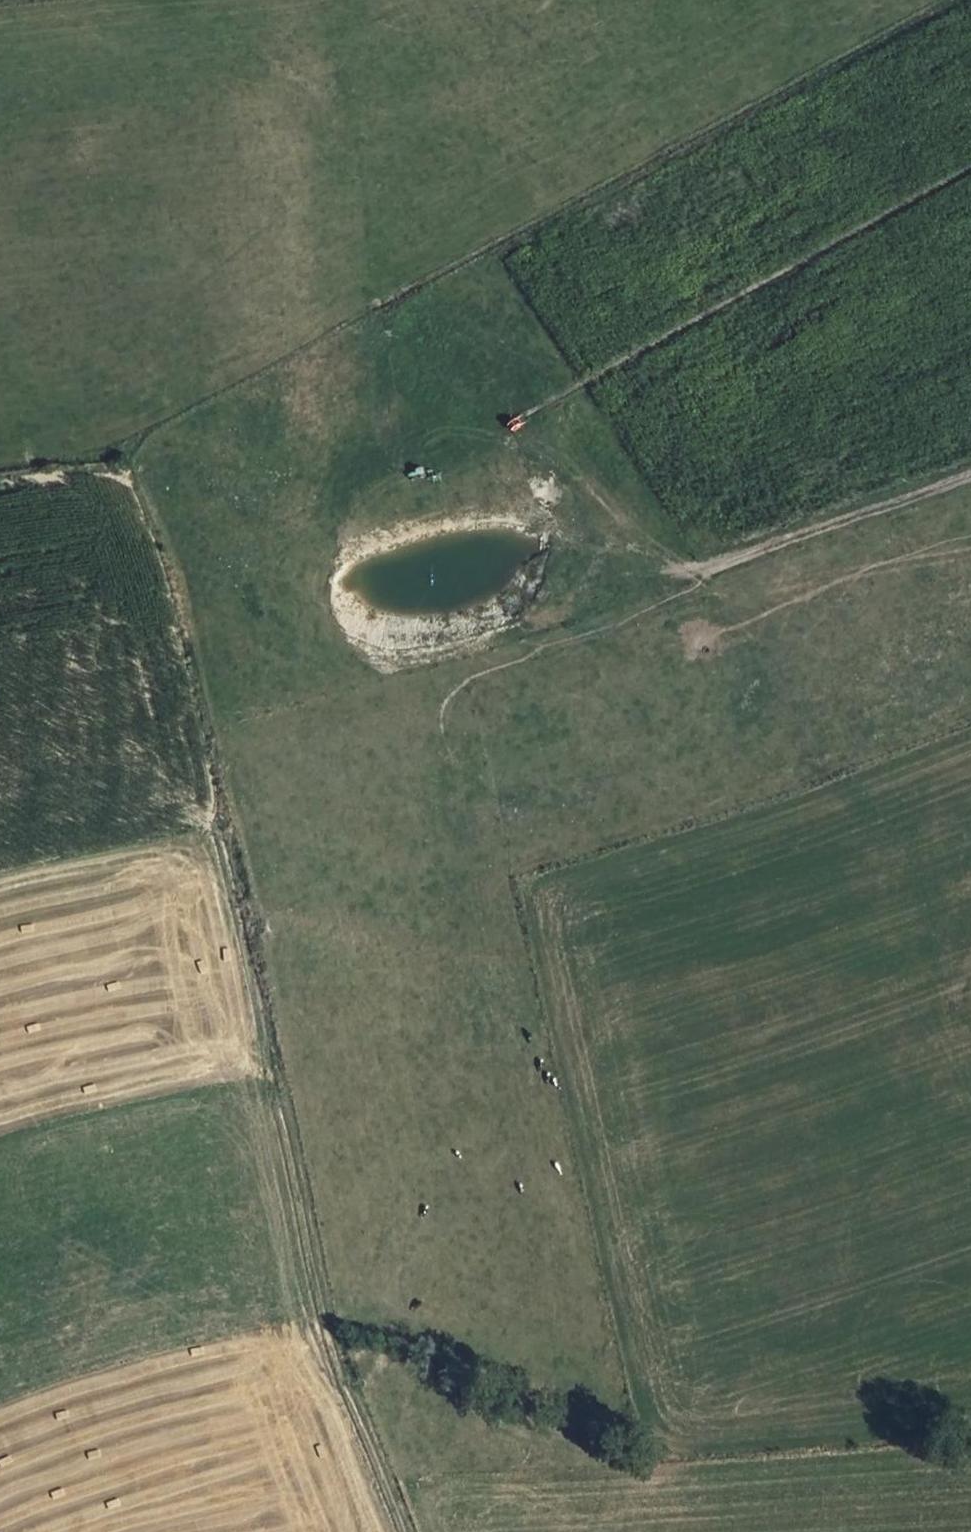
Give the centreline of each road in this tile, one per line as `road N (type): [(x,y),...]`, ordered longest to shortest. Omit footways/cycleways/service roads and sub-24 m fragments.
road 1 (track): [(400,1531),(323,1330),(277,1103)]
road 2 (track): [(708,566),(970,472)]

